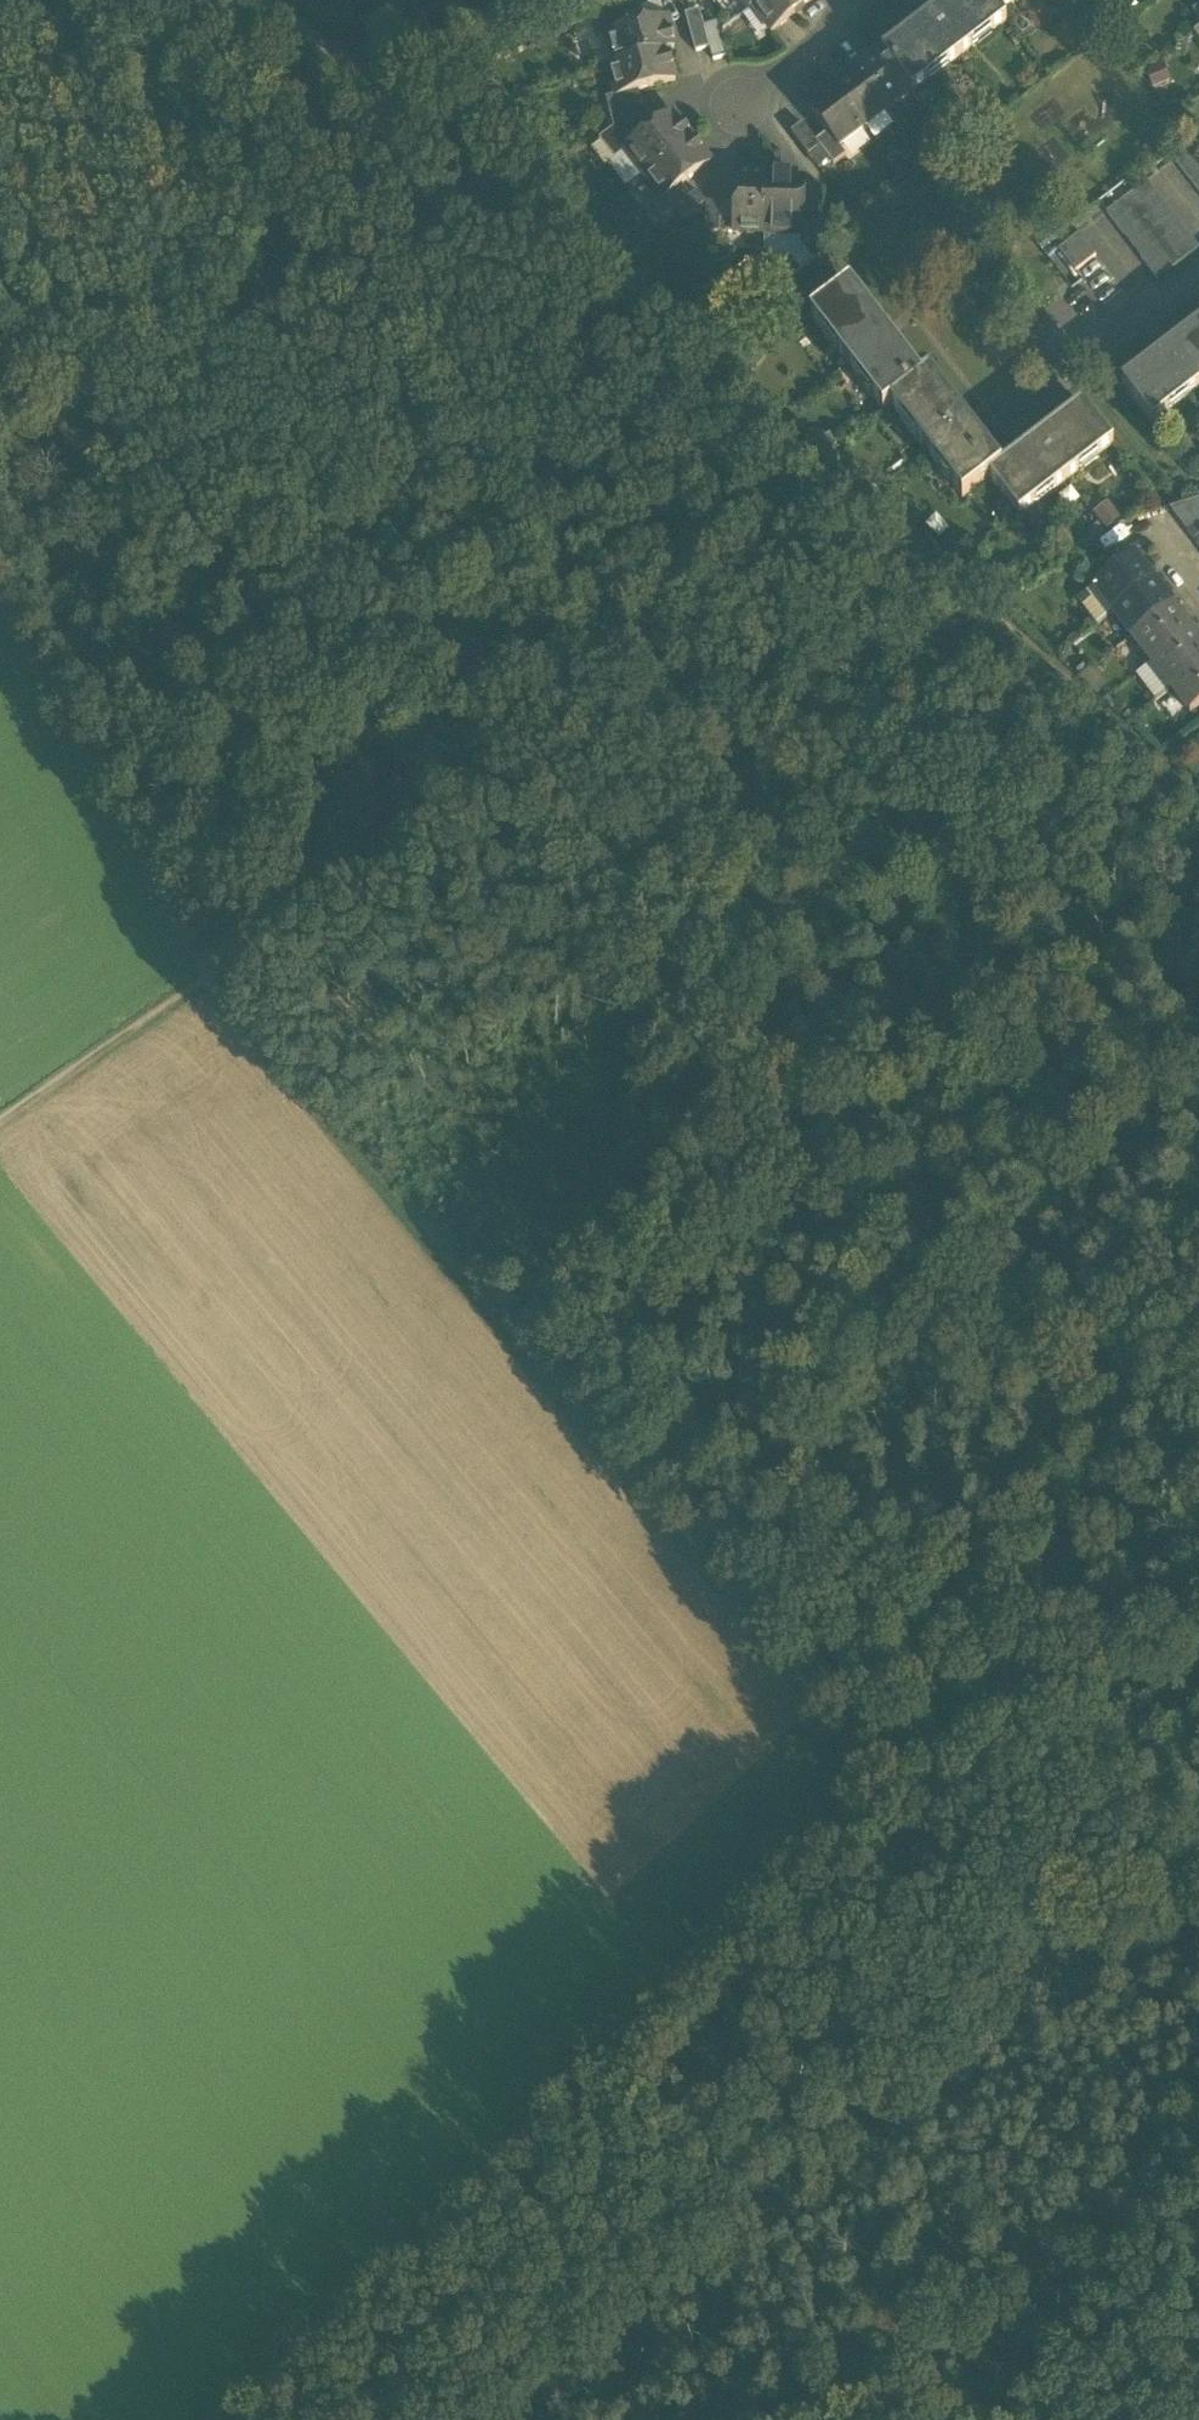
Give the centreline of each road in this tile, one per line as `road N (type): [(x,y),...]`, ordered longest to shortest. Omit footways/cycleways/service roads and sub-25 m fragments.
road 1 (track): [(218,972),(876,511)]
road 2 (track): [(218,972),(0,1124)]
road 3 (residential): [(724,116),(836,27),(844,0)]
road 4 (residential): [(1198,269),(1063,374)]

